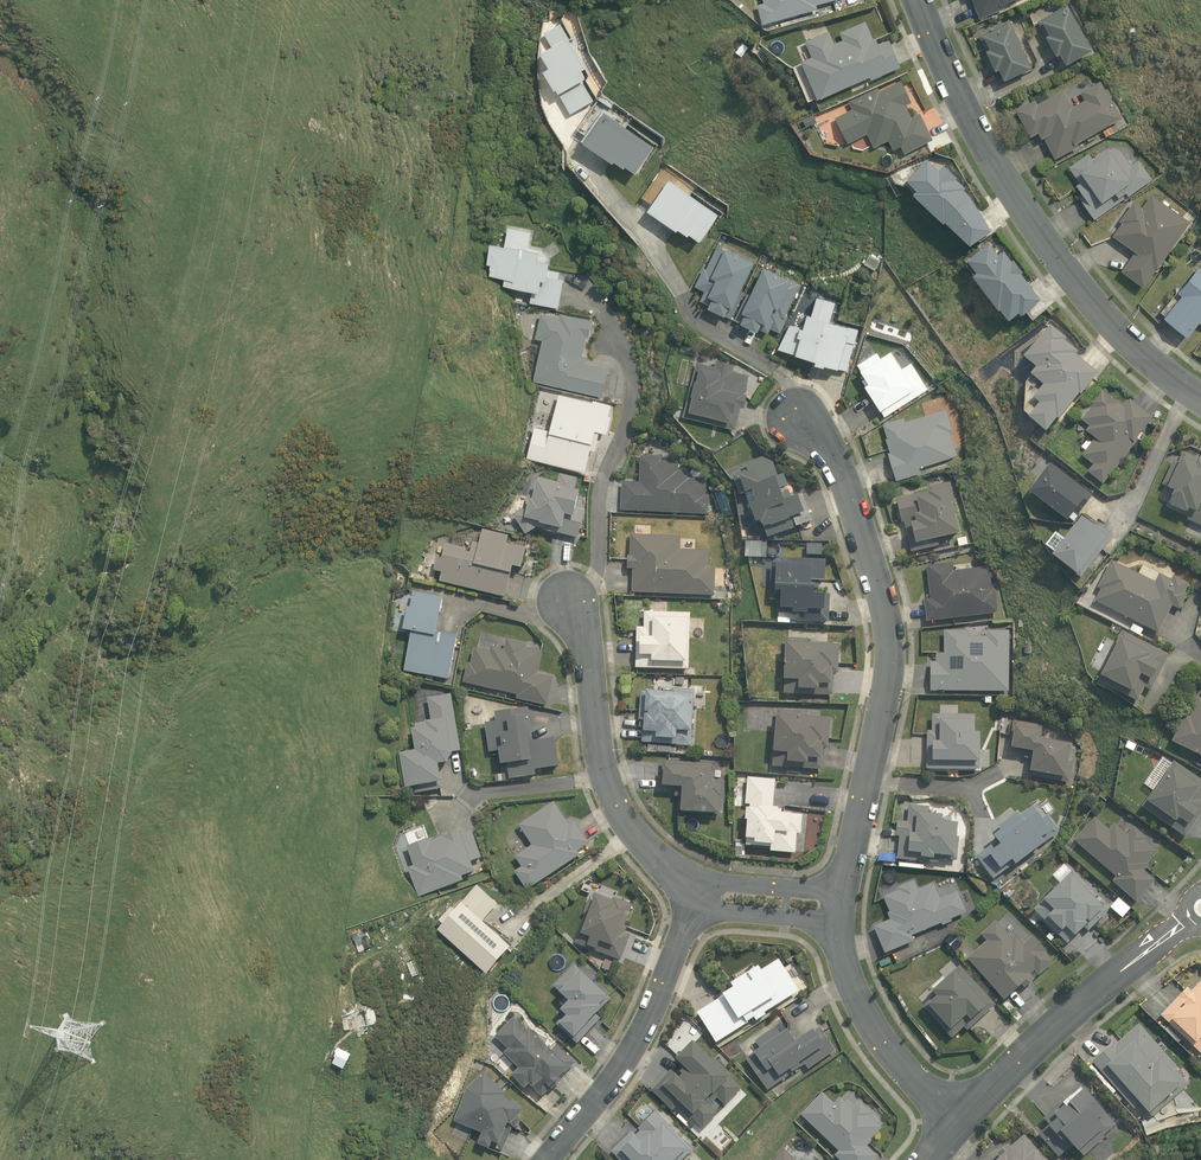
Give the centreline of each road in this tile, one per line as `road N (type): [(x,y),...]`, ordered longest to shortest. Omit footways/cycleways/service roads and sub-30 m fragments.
road 1 (residential): [(606,312),(627,356),(633,393),(599,494),(594,573),(571,594),(613,796),(675,882),(711,901)]
road 2 (residential): [(797,409),(832,453),(892,635),(854,907)]
road 3 (residential): [(1200,399),(1137,350),(1053,253),(977,132),(917,0)]
road 4 (residential): [(535,1159),(635,1058),(711,901)]
road 5 (residential): [(959,1121),(1066,1017),(1190,919)]
road 6 (residential): [(854,907),(853,974),(890,1055),(959,1121)]
road 7 (residential): [(711,901),(854,907)]

